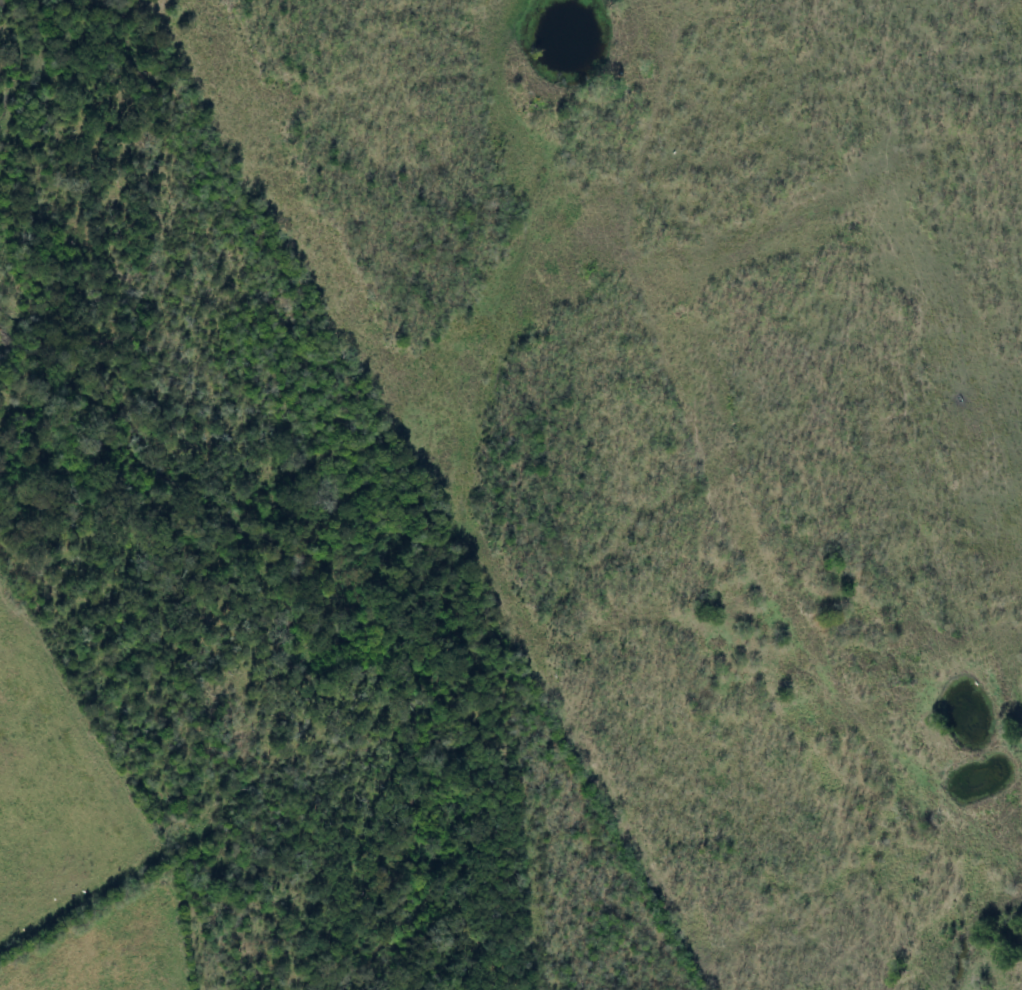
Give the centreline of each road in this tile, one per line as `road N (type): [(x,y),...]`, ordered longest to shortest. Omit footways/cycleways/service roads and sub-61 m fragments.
road 1 (residential): [(1021,875),(745,600)]

